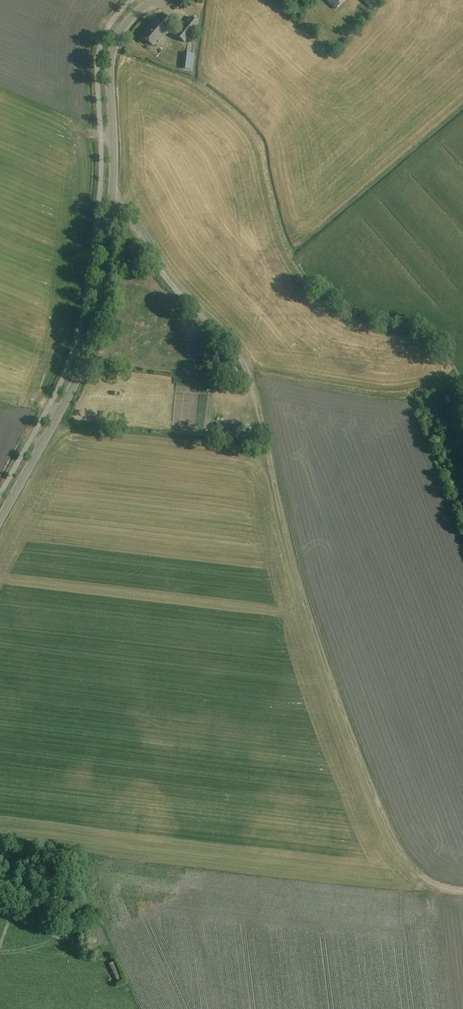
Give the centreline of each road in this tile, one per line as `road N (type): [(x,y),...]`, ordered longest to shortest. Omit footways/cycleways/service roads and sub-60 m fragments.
road 1 (track): [(113,195),(159,270),(247,371),(290,546),(371,787),(417,873),(462,897)]
road 2 (unclassified): [(0,518),(86,353),(113,195),(113,52),(129,20),(154,0)]

